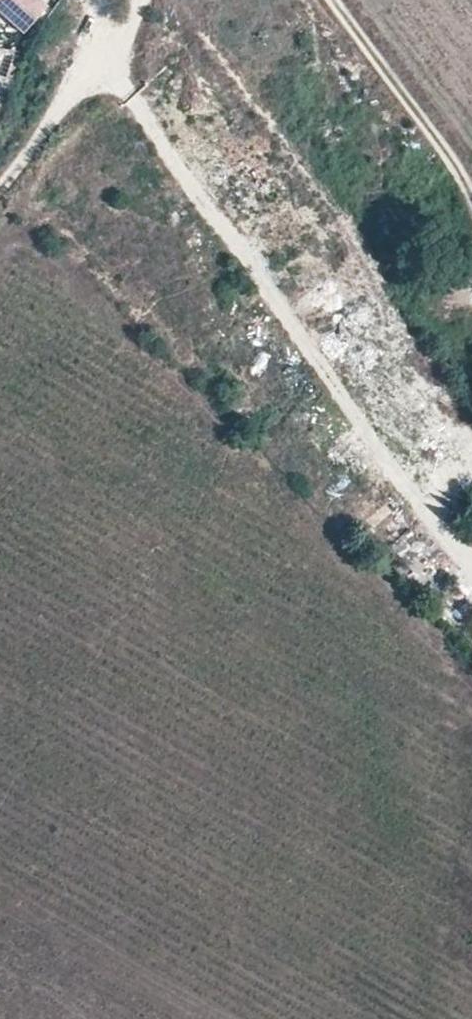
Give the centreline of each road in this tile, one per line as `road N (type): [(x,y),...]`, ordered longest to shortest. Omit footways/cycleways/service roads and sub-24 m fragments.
road 1 (track): [(101,76),(139,117),(471,564)]
road 2 (track): [(138,0),(101,76),(46,129),(0,194)]
road 3 (track): [(335,0),(471,192)]

